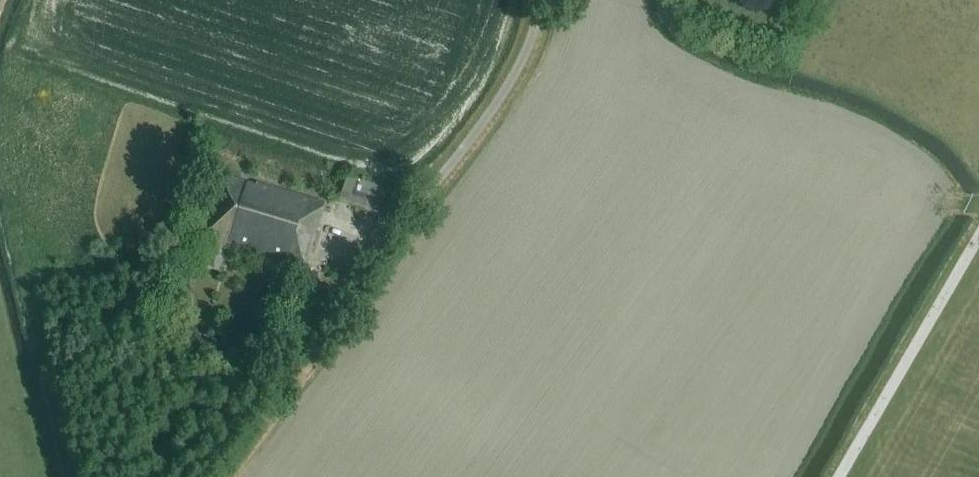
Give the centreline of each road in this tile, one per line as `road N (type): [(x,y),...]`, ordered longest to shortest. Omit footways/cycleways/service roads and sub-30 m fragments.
road 1 (track): [(839,476),(978,236)]

